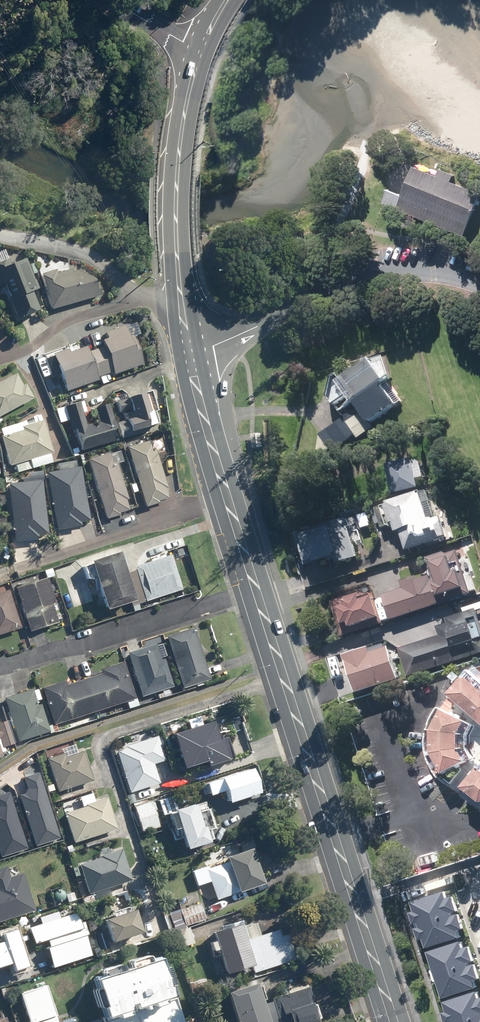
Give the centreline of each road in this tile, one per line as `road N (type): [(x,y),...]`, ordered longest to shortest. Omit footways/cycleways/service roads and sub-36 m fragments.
road 1 (primary): [(202,47),(177,171),(180,302),(202,408),(257,591)]
road 2 (primary): [(257,591),(355,902)]
road 3 (residential): [(0,667),(257,591)]
road 4 (residential): [(355,902),(462,869),(479,929)]
road 5 (primary): [(355,902),(393,1021)]

